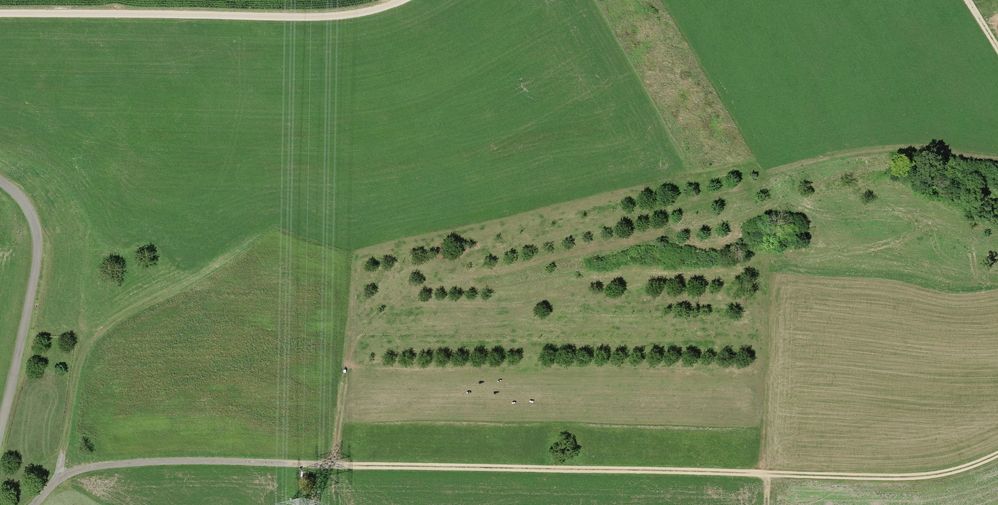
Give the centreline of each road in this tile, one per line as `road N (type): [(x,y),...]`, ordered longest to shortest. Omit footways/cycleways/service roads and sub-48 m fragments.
road 1 (track): [(330,465),(896,477),(959,469),(997,453)]
road 2 (track): [(0,13),(324,18),(398,0)]
road 3 (track): [(31,504),(58,480),(98,466),(330,465)]
road 4 (unclassified): [(0,183),(21,199),(36,239),(0,423)]
road 5 (track): [(58,480),(82,353),(114,316),(165,283)]
road 6 (track): [(997,162),(876,149),(766,171)]
road 7 (track): [(330,465),(364,271)]
road 8 (track): [(768,319),(765,504)]

